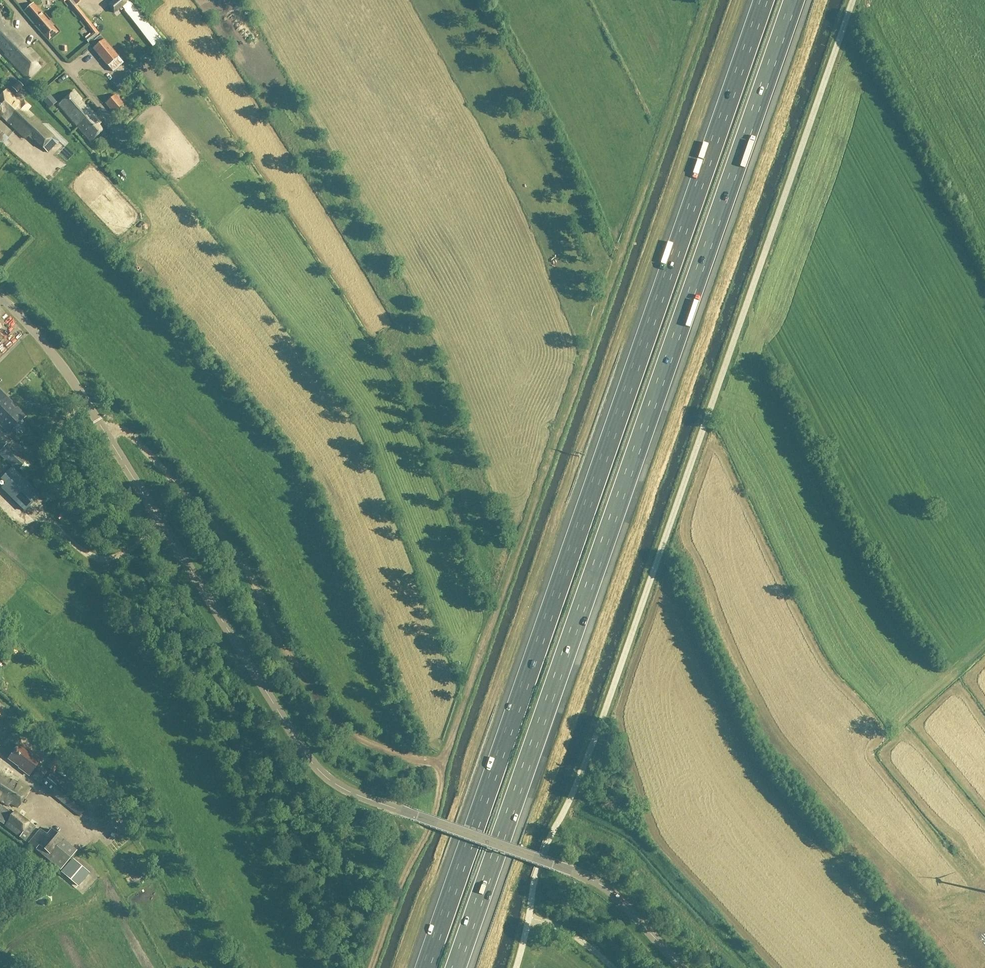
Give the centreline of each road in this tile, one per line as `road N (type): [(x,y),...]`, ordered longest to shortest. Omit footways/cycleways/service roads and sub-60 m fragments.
road 1 (motorway): [(456,967),(796,0)]
road 2 (motorway): [(765,0),(426,967)]
road 3 (unclassified): [(682,967),(596,884),(357,797),(315,770),(73,384),(0,298)]
road 4 (track): [(435,762),(445,756),(709,0)]
road 5 (track): [(435,762),(382,751),(337,725),(289,665),(225,540),(128,436),(106,434)]
road 6 (track): [(372,967),(437,803),(435,762)]

